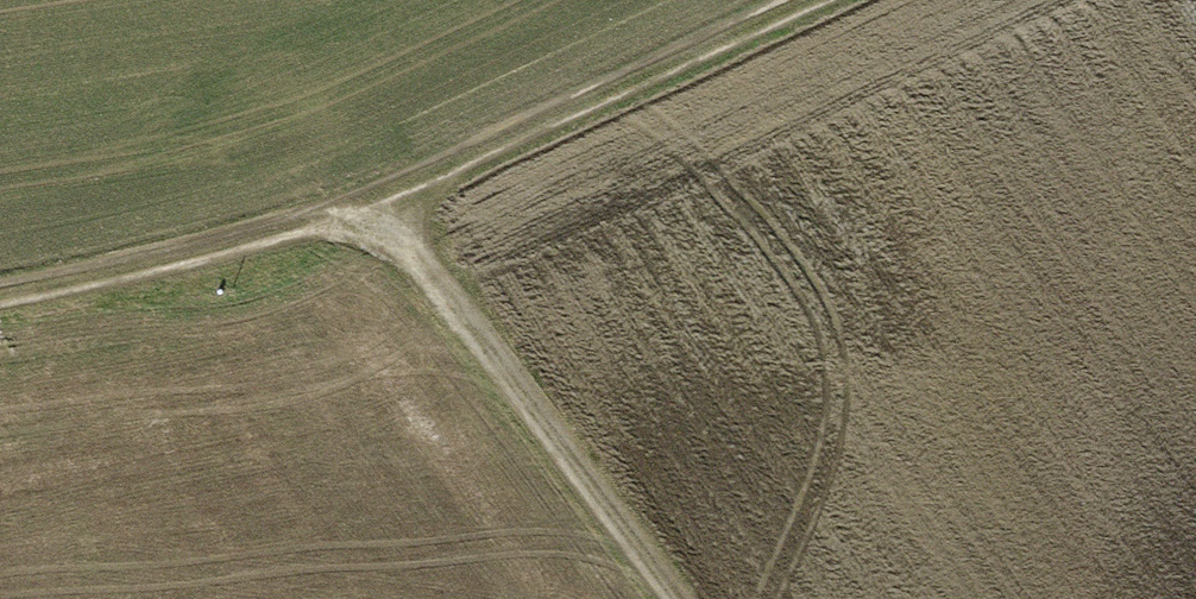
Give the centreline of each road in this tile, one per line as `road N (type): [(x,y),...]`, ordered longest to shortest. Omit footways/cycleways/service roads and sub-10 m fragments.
road 1 (track): [(674,598),(373,205)]
road 2 (track): [(800,0),(373,205)]
road 3 (track): [(0,303),(52,296),(373,205)]

